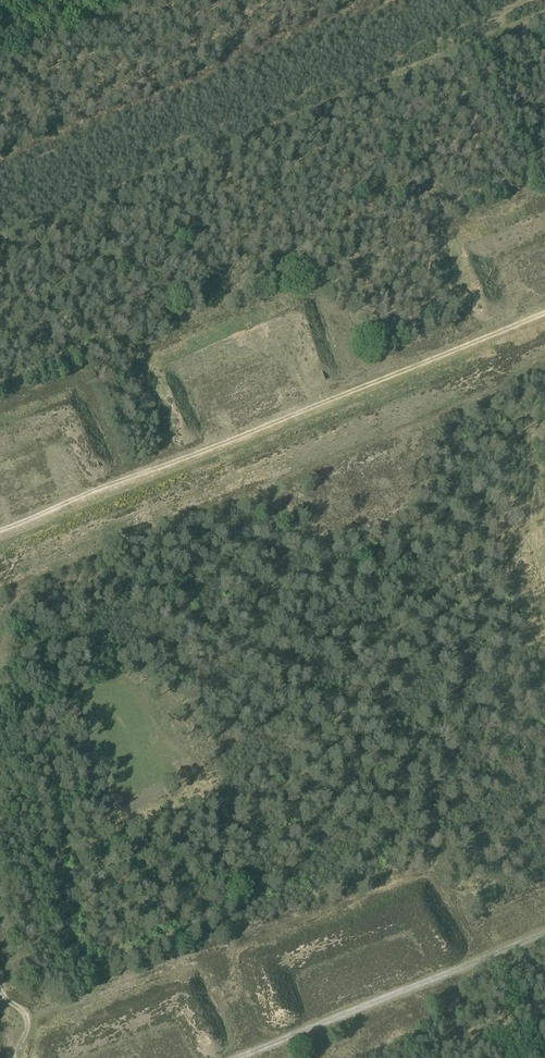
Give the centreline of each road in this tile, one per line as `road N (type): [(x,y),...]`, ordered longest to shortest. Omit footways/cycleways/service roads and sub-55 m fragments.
road 1 (track): [(0,534),(544,314)]
road 2 (track): [(235,1057),(544,931)]

